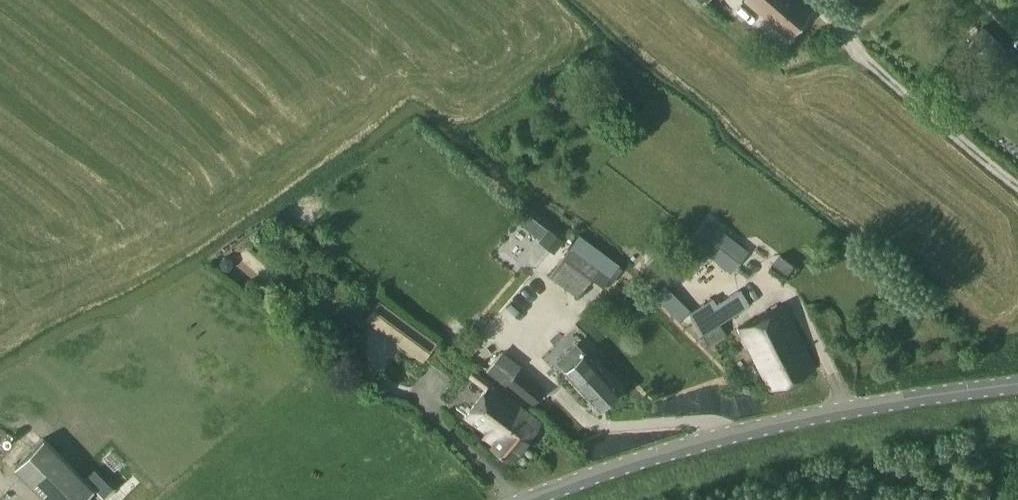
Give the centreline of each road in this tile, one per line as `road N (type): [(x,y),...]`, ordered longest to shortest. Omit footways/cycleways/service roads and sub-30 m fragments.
road 1 (tertiary): [(531,499),(759,428),(1017,384)]

